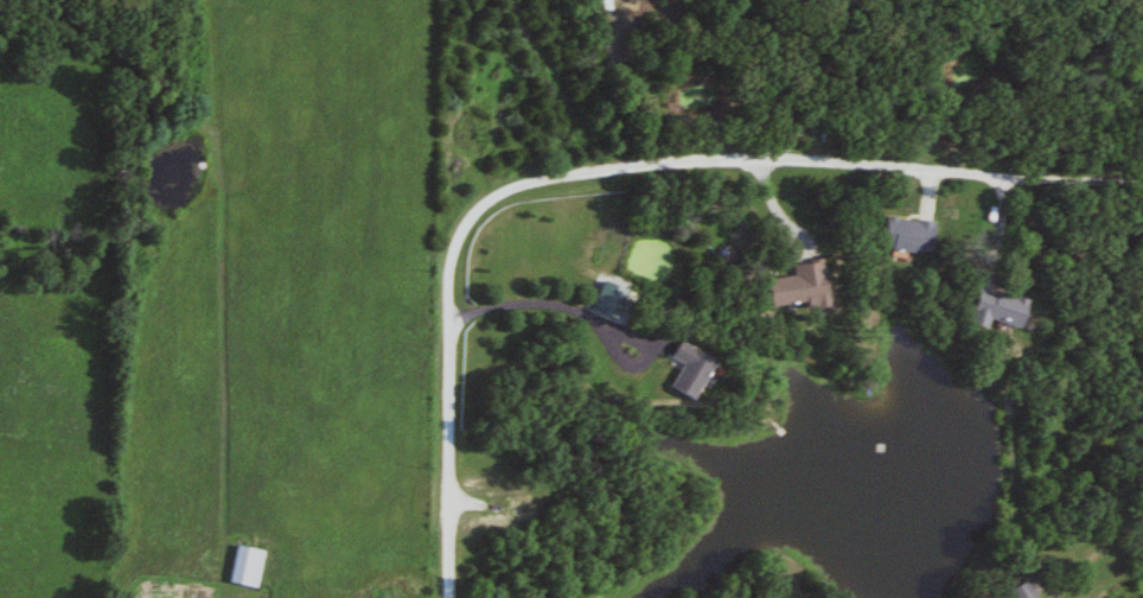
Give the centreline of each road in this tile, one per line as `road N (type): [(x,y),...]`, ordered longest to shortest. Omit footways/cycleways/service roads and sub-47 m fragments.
road 1 (residential): [(444,597),(454,266),(462,237),(497,199),(567,177),(772,163),(1142,193)]

